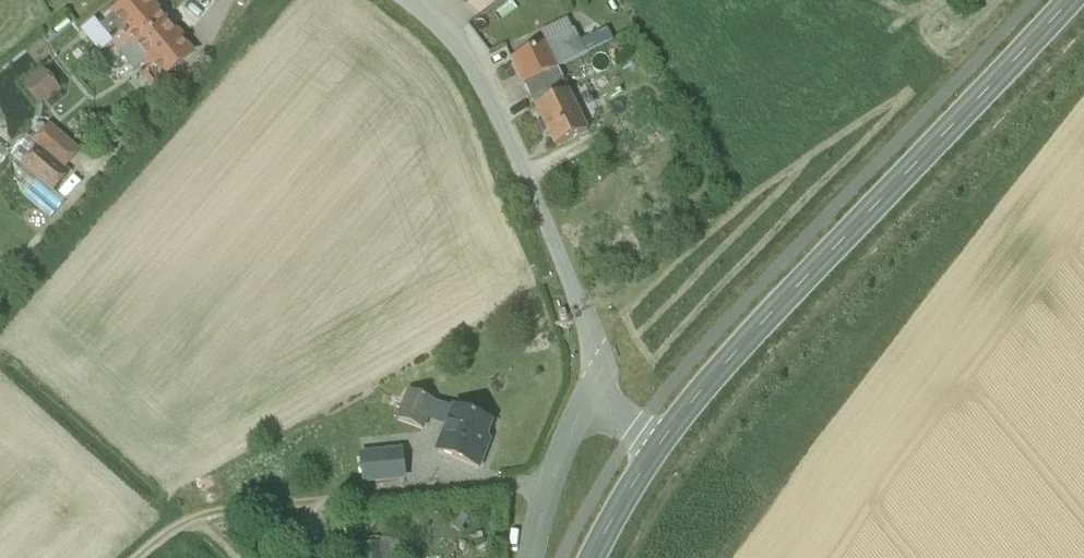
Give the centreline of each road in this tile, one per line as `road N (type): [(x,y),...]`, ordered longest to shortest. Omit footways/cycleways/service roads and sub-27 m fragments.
road 1 (tertiary): [(1068,0),(685,403)]
road 2 (unclassified): [(551,484),(199,513),(139,557)]
road 3 (unclassified): [(409,0),(467,59),(508,133),(580,306),(620,343)]
road 4 (tertiary): [(685,403),(626,488),(591,557)]
road 5 (unclassified): [(620,343),(551,484)]

